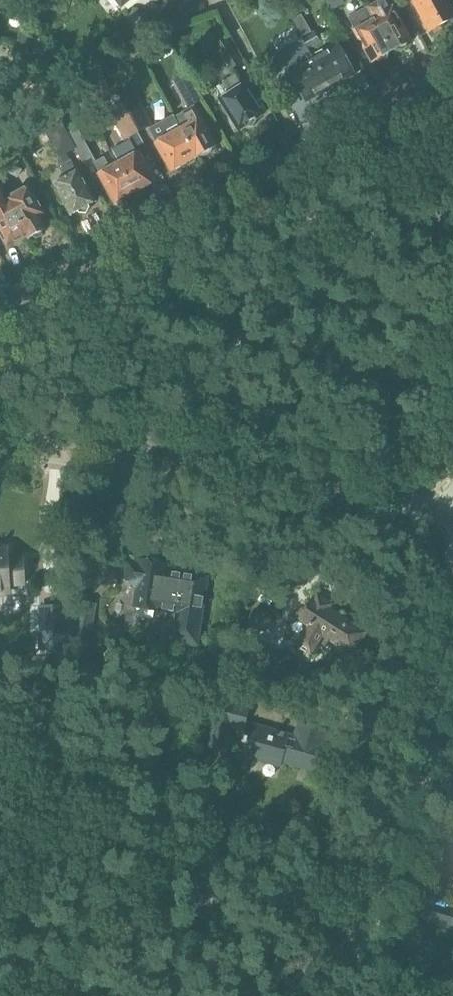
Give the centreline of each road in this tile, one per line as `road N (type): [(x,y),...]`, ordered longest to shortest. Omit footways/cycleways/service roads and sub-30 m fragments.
road 1 (residential): [(0,317),(452,63)]
road 2 (residential): [(452,515),(236,459),(87,442),(0,442)]
road 3 (residential): [(378,906),(416,795),(452,568)]

